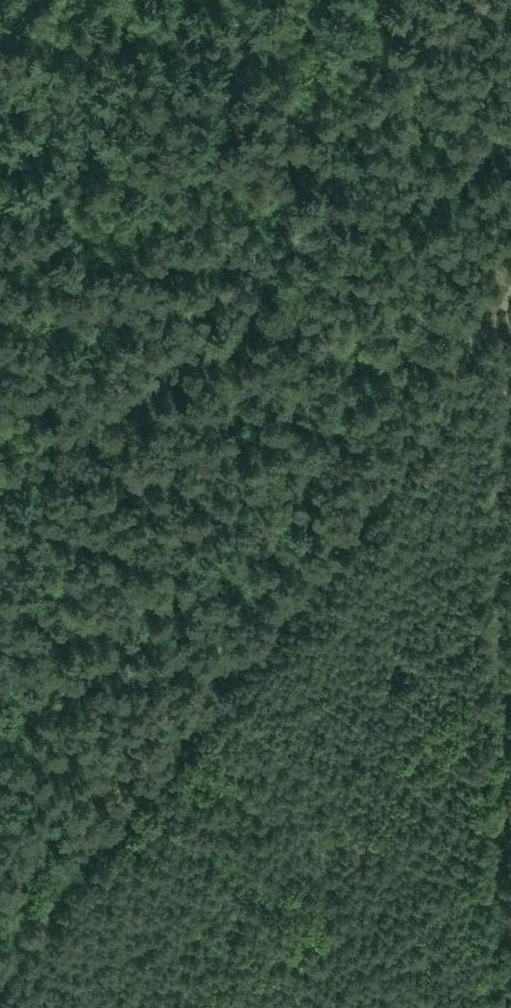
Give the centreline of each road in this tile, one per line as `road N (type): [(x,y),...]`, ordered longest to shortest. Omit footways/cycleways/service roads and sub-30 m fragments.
road 1 (track): [(510,284),(419,438),(297,606),(0,969)]
road 2 (track): [(500,661),(509,288)]
road 3 (track): [(502,1007),(500,661)]

